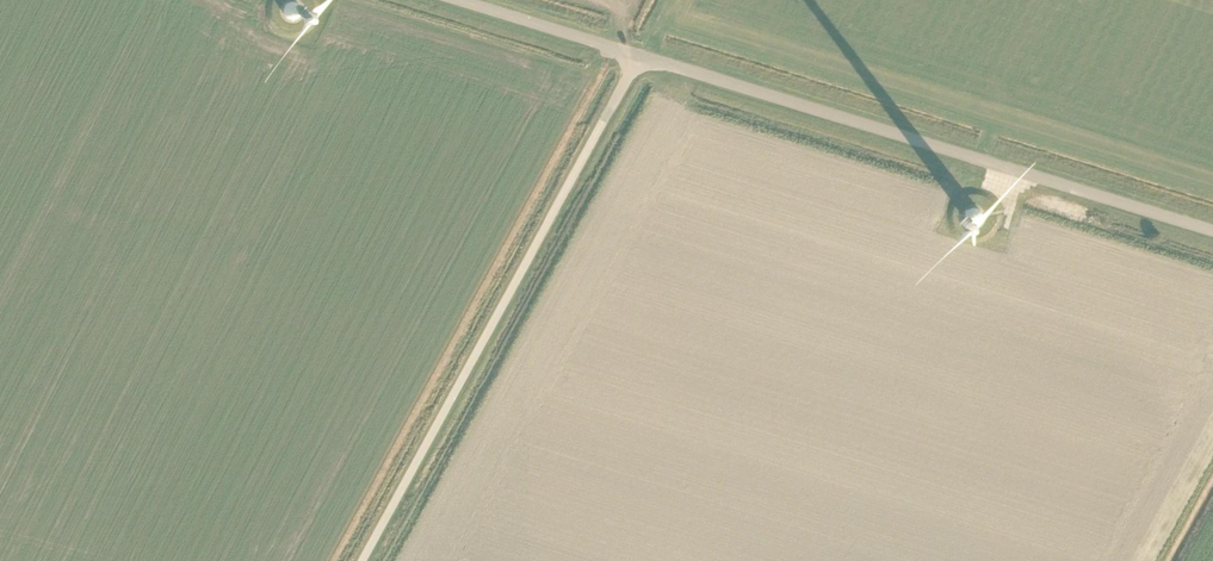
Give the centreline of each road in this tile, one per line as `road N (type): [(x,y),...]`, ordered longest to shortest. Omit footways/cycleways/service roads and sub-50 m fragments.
road 1 (unclassified): [(1212,231),(642,56)]
road 2 (unclassified): [(362,560),(642,56)]
road 3 (unclassified): [(642,56),(457,0)]

